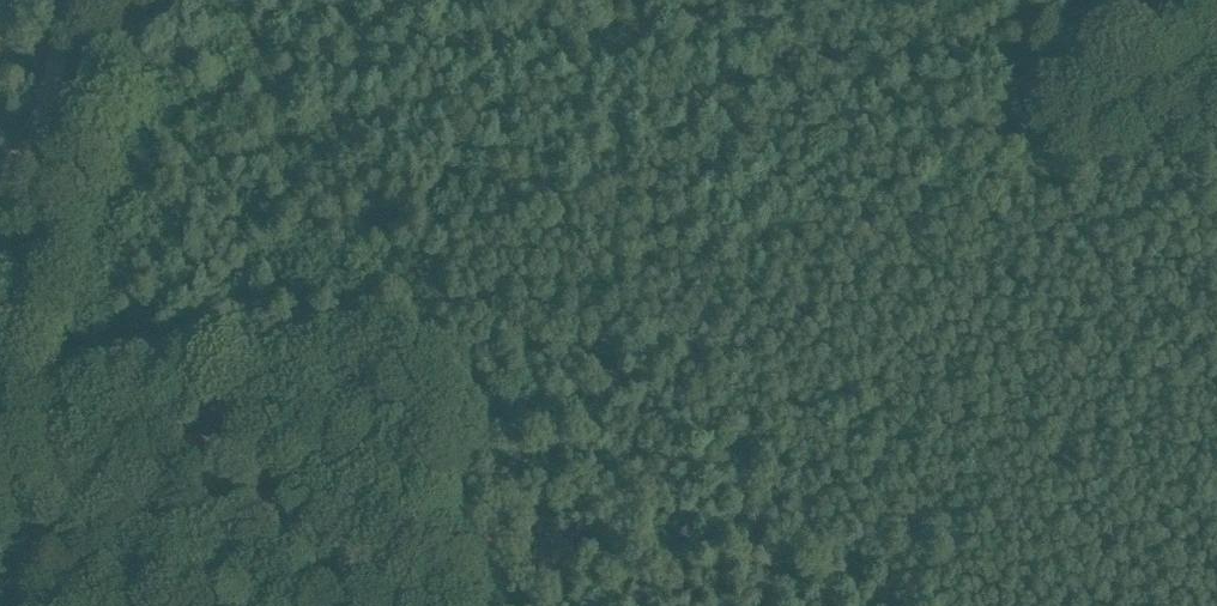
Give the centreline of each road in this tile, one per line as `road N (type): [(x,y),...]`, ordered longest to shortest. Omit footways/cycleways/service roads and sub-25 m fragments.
road 1 (track): [(0,220),(72,0)]

